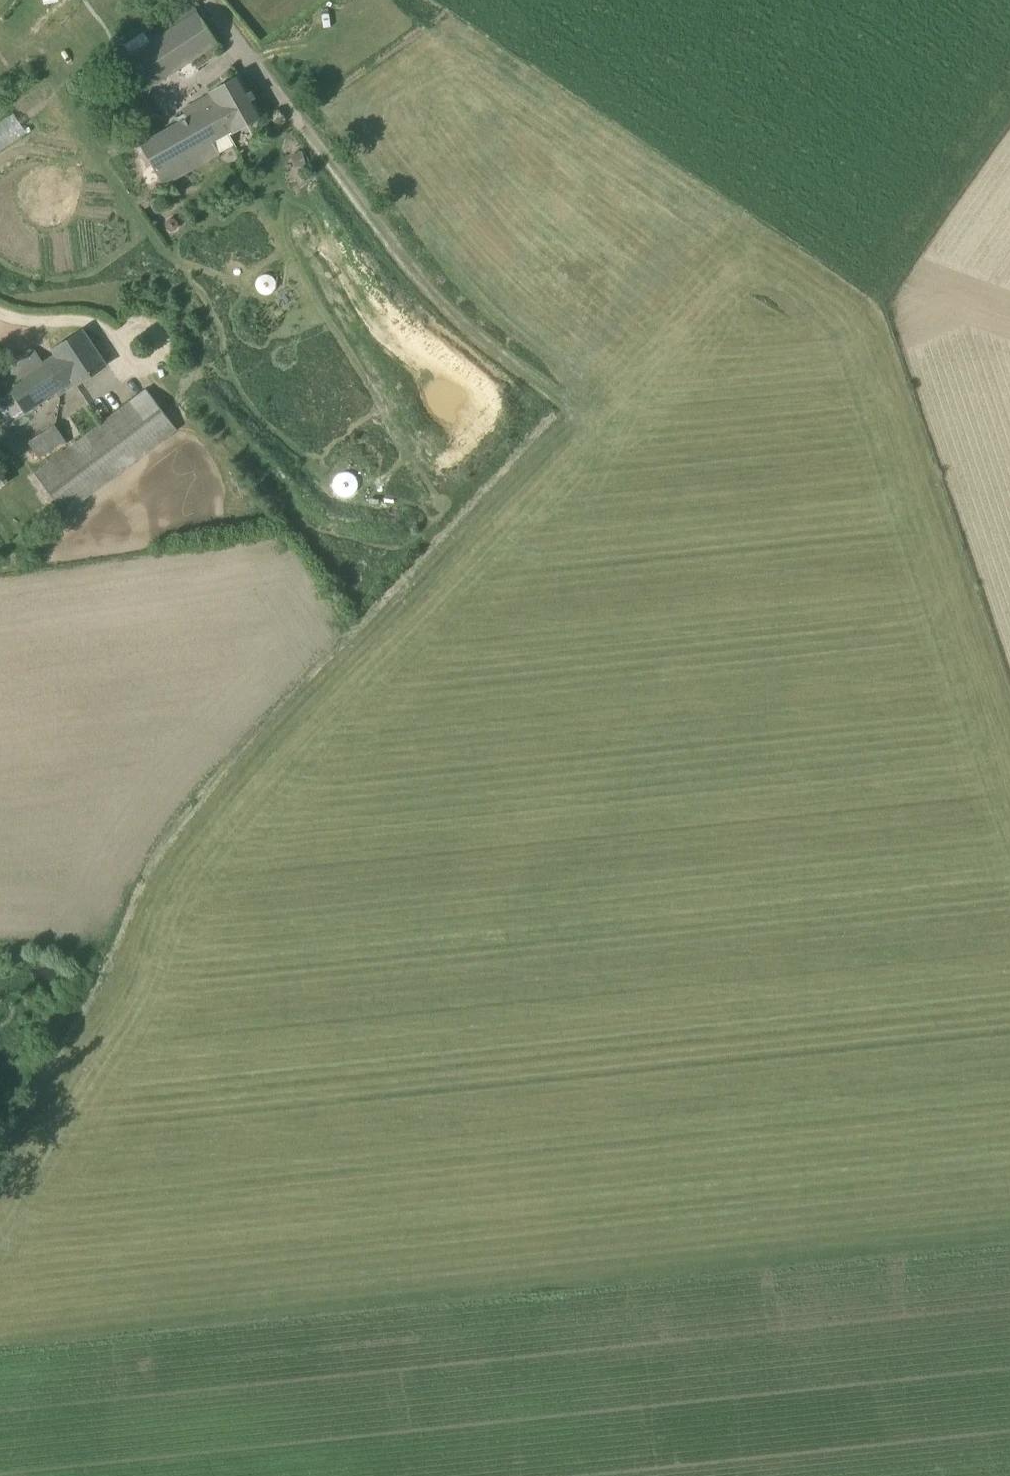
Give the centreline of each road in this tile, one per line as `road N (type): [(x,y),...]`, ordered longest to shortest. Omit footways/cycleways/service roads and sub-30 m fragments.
road 1 (track): [(579,417),(435,302),(266,89),(211,0)]

